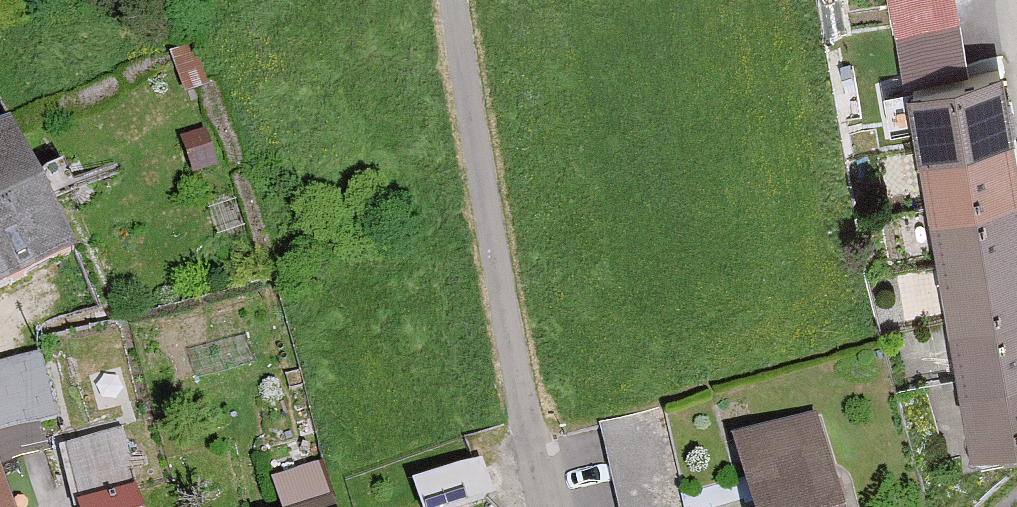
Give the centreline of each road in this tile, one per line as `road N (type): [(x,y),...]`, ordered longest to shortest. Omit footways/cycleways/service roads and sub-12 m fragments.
road 1 (residential): [(452,0),(490,252),(550,506)]

